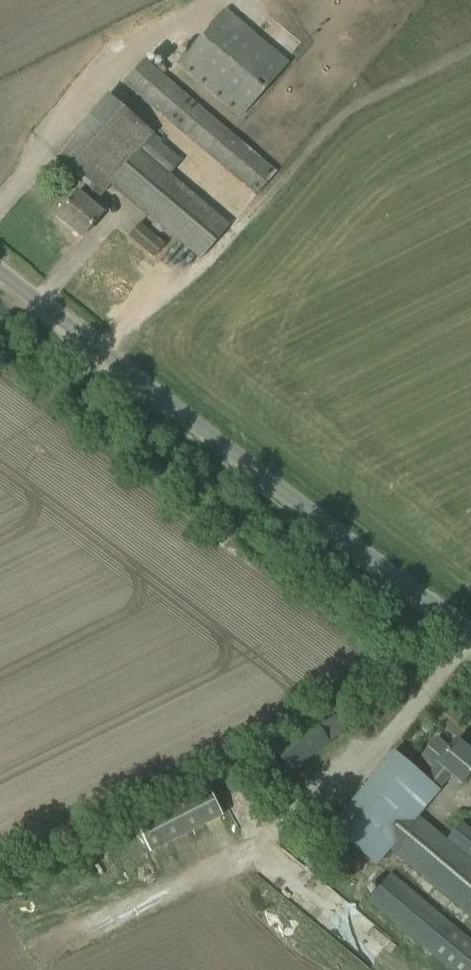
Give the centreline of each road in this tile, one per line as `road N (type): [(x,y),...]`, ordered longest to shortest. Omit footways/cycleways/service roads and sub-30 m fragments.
road 1 (unclassified): [(470,618),(85,333),(0,260)]

